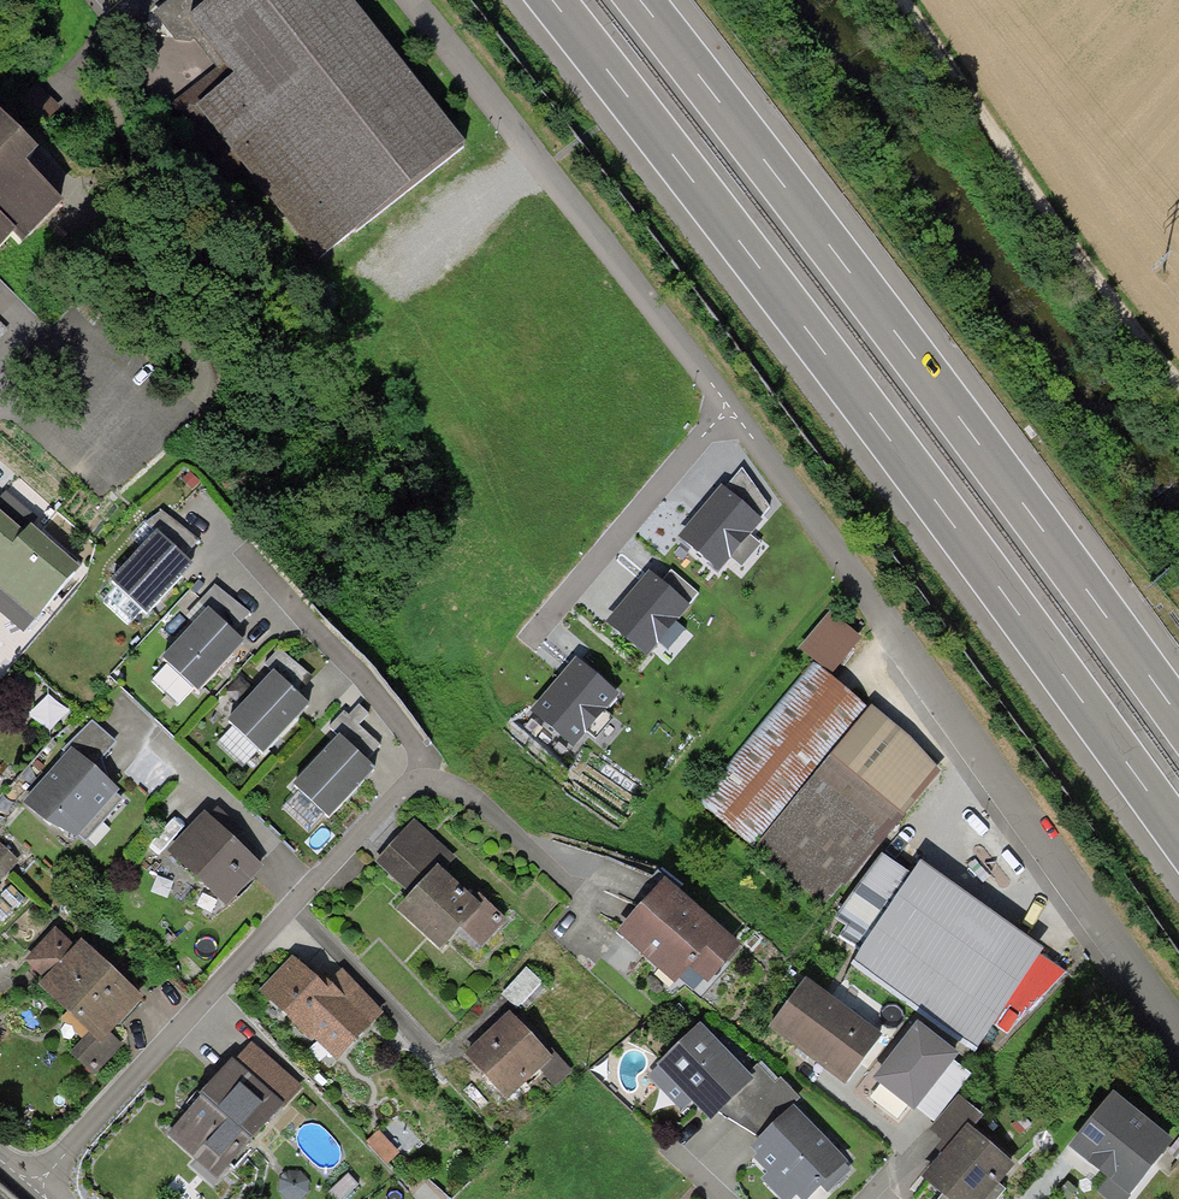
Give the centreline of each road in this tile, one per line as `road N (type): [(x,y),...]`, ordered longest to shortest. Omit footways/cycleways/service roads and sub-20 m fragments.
road 1 (unclassified): [(1178,1039),(928,685),(407,0)]
road 2 (motorway): [(550,0),(879,427),(1178,838)]
road 3 (motorway): [(1178,716),(936,382),(642,0)]
road 4 (residential): [(30,1190),(390,797),(420,781),(450,788),(570,893)]
road 5 (track): [(1178,389),(1098,291),(894,0)]

